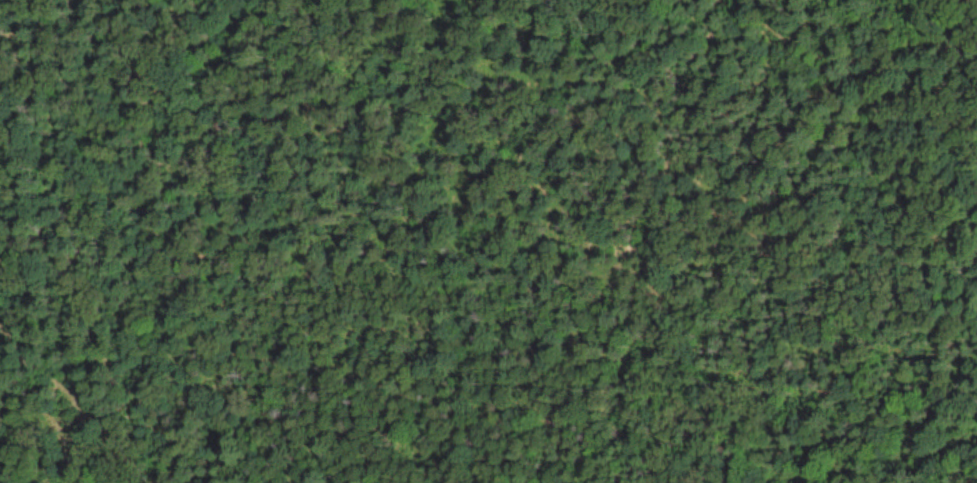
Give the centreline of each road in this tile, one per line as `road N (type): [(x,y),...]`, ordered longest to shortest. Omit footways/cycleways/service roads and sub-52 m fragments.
road 1 (track): [(0,312),(976,346)]

